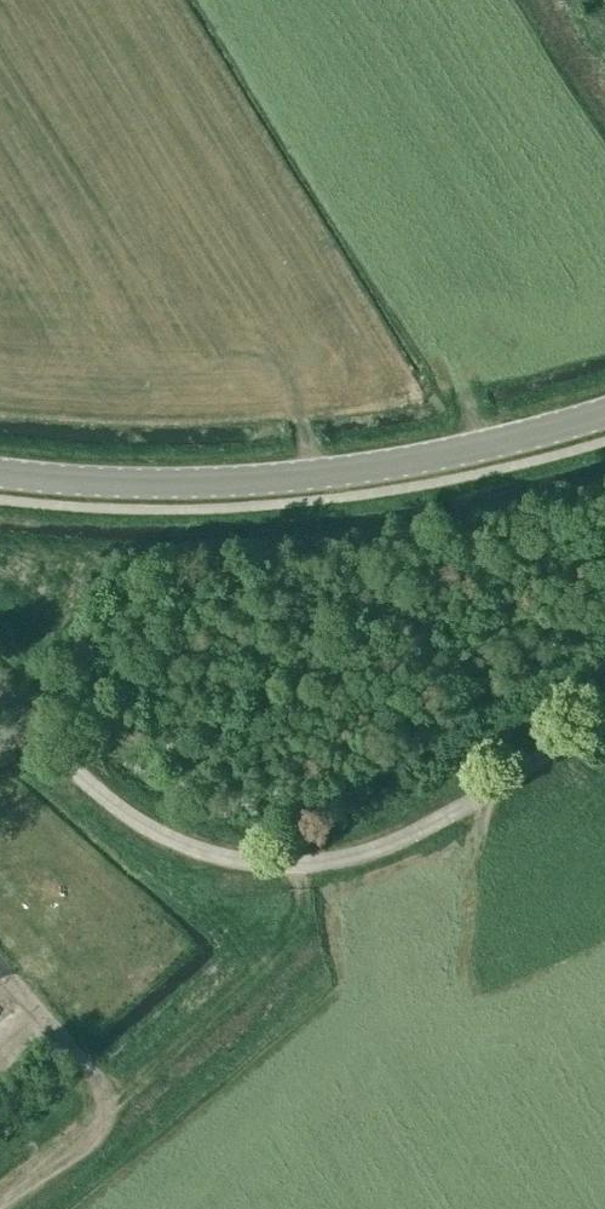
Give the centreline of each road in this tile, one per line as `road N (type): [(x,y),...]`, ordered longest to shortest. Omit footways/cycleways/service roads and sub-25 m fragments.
road 1 (tertiary): [(0,471),(236,483),(424,459),(604,408)]
road 2 (unclassified): [(331,861),(270,863),(191,849),(83,785),(0,700)]
road 3 (residential): [(331,861),(399,840),(488,794),(604,713)]

